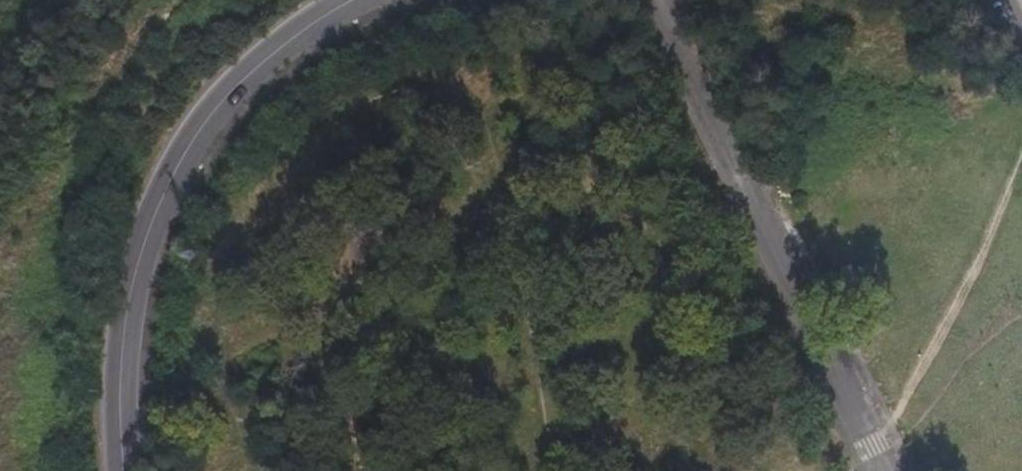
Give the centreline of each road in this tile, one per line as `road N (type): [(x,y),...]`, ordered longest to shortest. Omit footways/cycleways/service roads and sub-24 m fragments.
road 1 (tertiary): [(359,0),(237,85),(165,187),(138,256),(124,327),(120,470)]
road 2 (residential): [(882,470),(650,0)]

